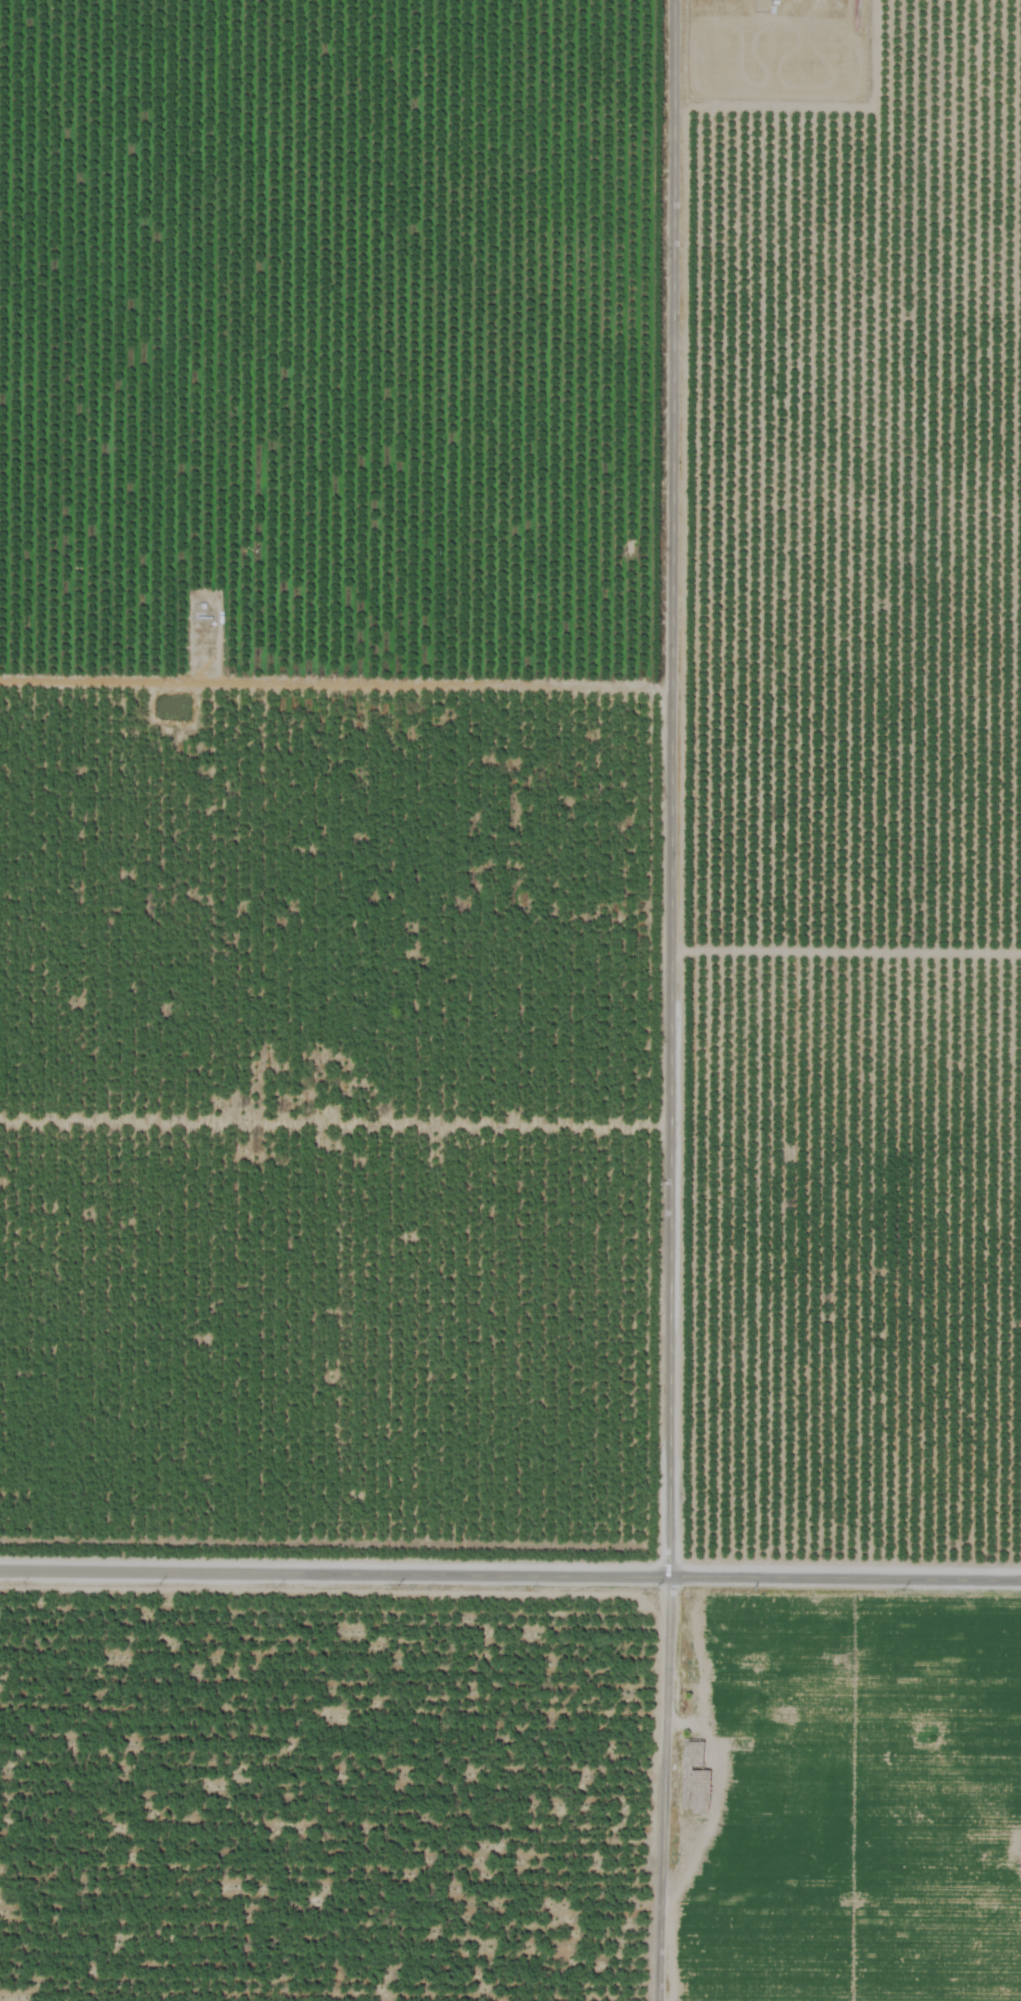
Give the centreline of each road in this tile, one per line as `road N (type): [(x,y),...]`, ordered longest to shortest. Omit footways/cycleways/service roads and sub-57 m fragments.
road 1 (residential): [(682,0),(650,2000)]
road 2 (secondary): [(1020,1576),(0,1568)]

